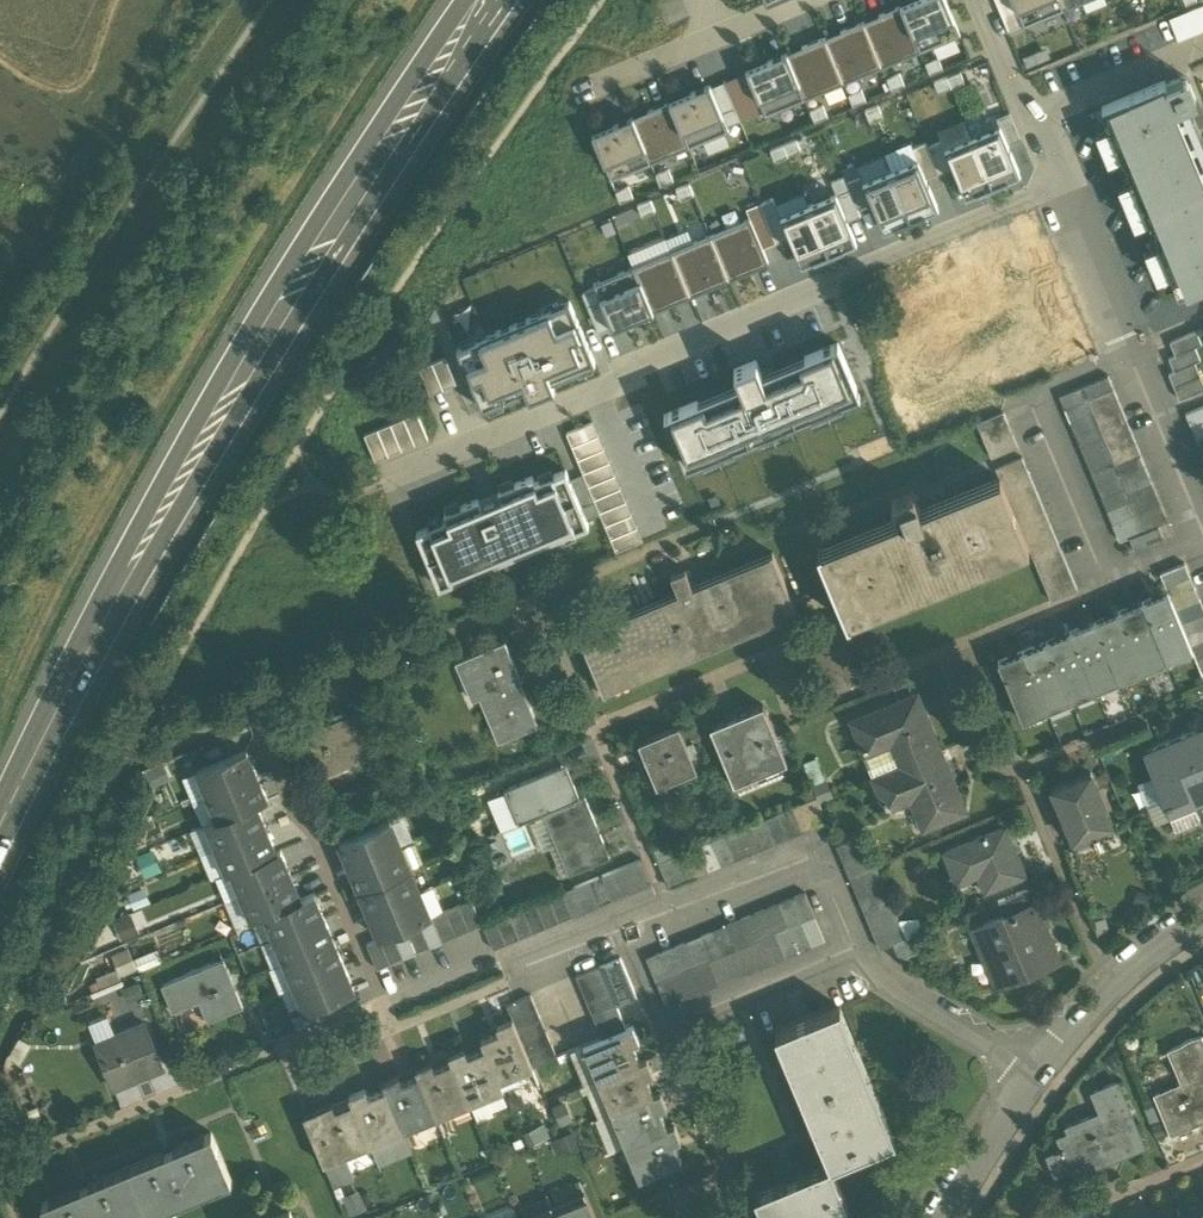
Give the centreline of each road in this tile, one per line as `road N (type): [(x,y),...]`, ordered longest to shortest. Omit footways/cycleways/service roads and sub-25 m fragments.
road 1 (primary): [(492,0),(269,324),(0,823)]
road 2 (residential): [(1061,186),(648,358),(599,393),(388,477)]
road 3 (residential): [(1137,352),(1029,400),(1105,580),(1202,545)]
road 4 (residential): [(623,921),(586,924),(283,1047)]
road 5 (residential): [(857,945),(816,845),(623,921)]
road 6 (residential): [(623,921),(668,1022),(857,945)]
road 7 (residential): [(588,92),(804,0)]
road 8 (residential): [(1202,919),(1115,987),(1037,1074)]
road 9 (residential): [(1037,1074),(906,996),(857,945)]
road 10 (residential): [(1061,186),(983,0)]
road 11 (residential): [(1037,1074),(945,1217)]
road 12 (residential): [(1130,337),(1061,186)]
road 13 (residential): [(1202,498),(1137,352)]

